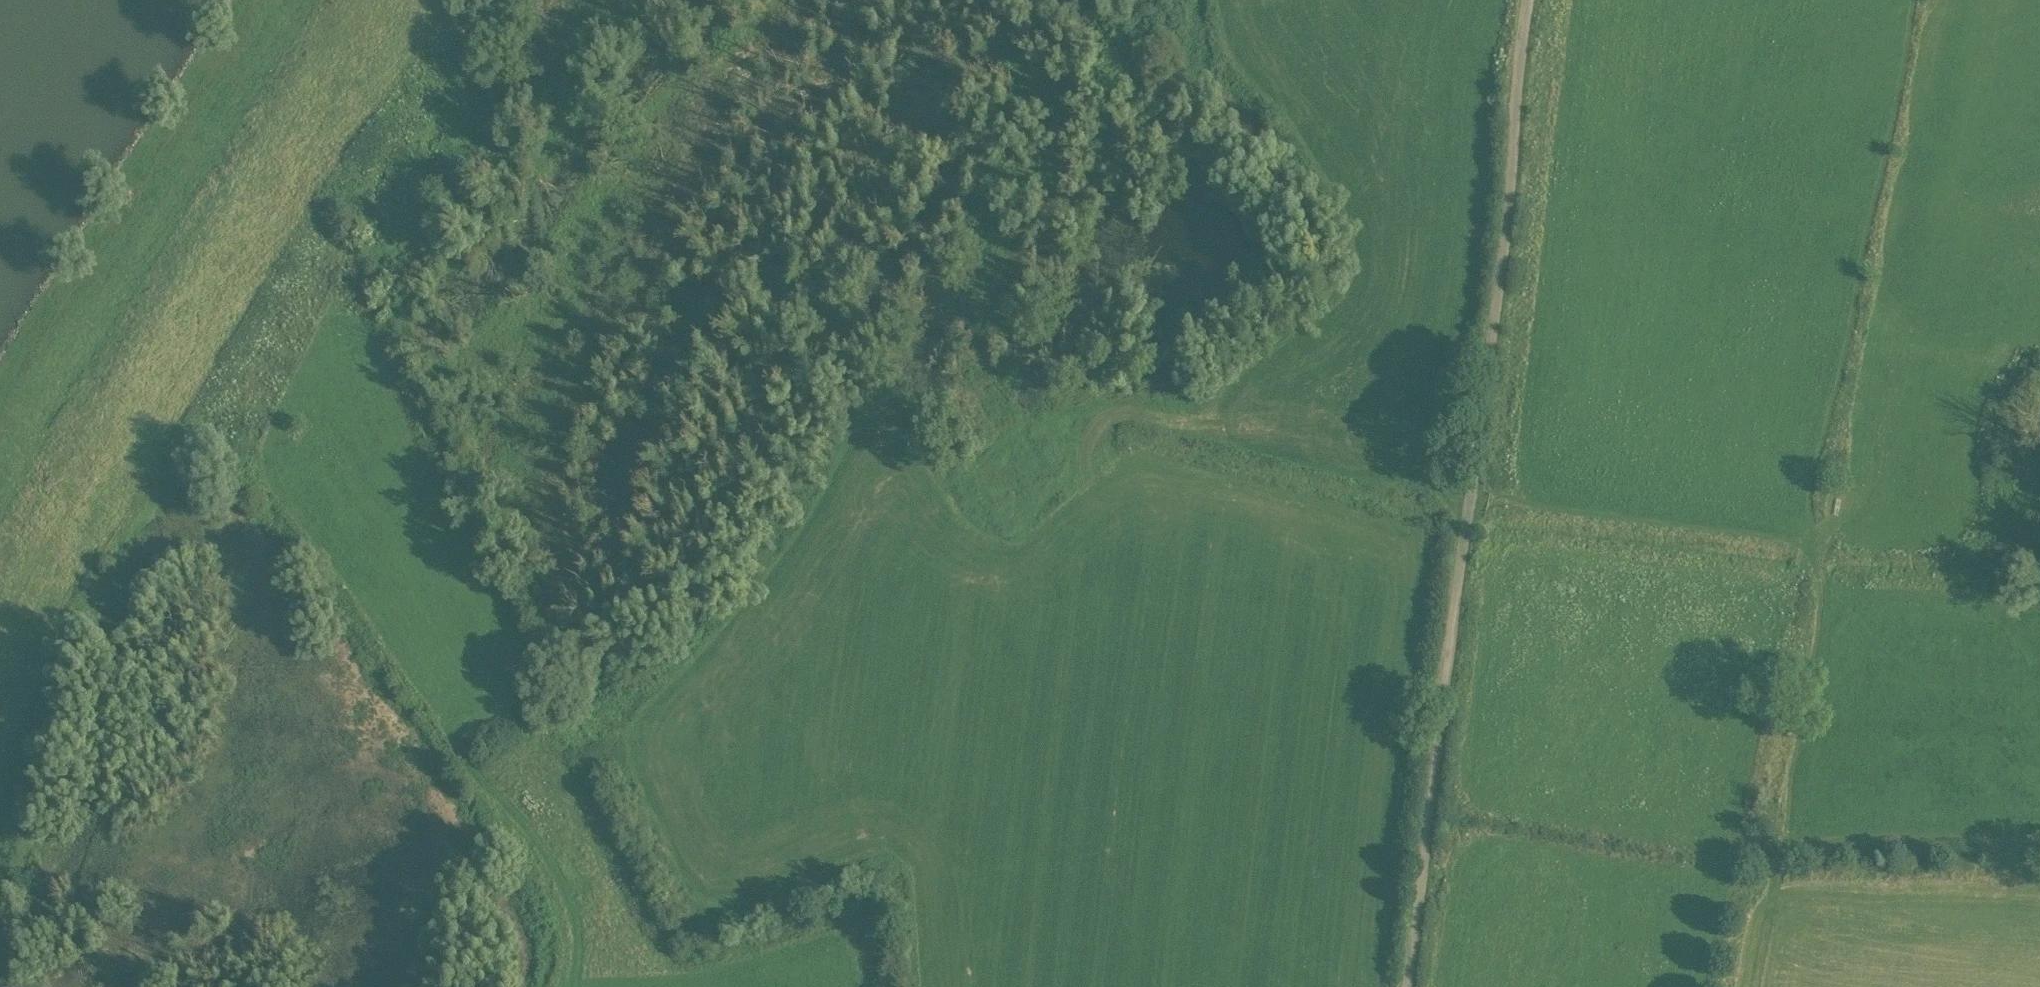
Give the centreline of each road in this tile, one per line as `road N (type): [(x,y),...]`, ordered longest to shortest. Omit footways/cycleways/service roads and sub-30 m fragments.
road 1 (unclassified): [(1405,986),(1532,0)]

